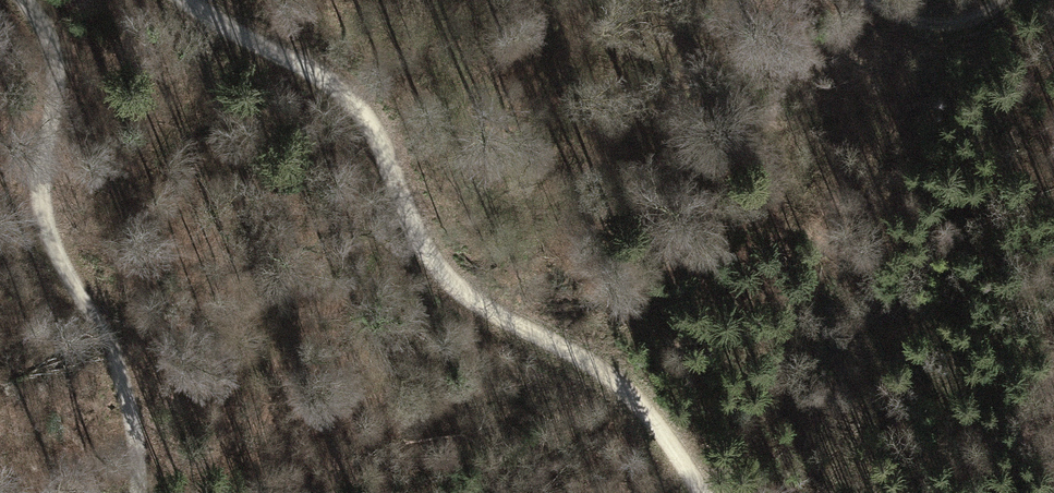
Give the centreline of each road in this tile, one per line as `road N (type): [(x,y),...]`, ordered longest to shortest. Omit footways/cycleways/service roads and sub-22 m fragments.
road 1 (track): [(182,0),(237,40),(333,84),(369,123),(428,274),(595,364),(645,411),(698,492)]
road 2 (track): [(137,492),(137,437),(120,359),(57,255),(44,212),(44,168),(61,86),(54,45),(29,0)]
road 3 (track): [(866,0),(951,27),(1004,0)]

